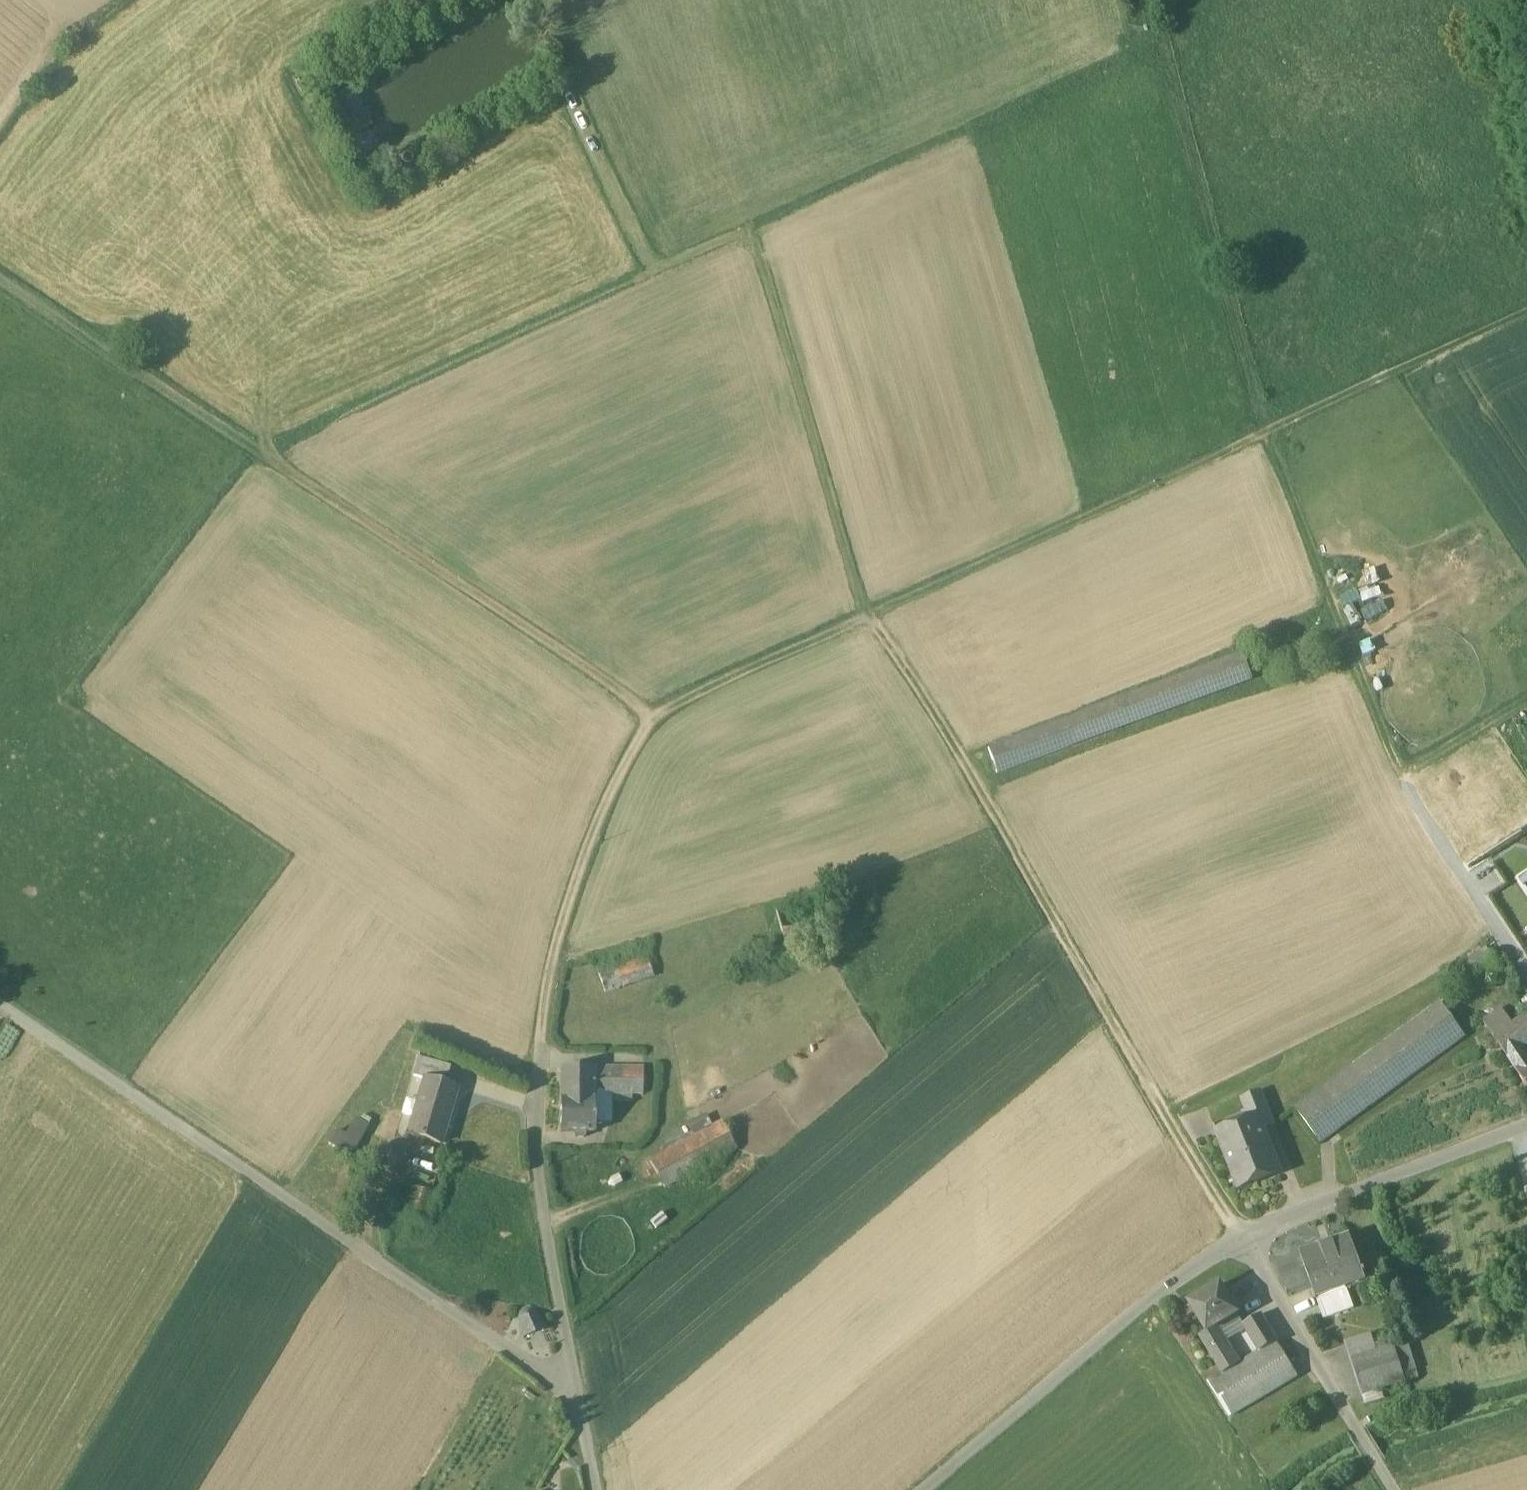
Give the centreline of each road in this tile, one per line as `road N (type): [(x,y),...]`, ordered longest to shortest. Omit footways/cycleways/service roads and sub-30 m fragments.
road 1 (track): [(761,227),(876,625),(1245,1242)]
road 2 (track): [(1156,46),(261,454)]
road 3 (track): [(660,727),(1265,436)]
road 4 (track): [(1265,436),(1399,775),(1505,940)]
road 5 (track): [(660,727),(261,454)]
road 6 (track): [(1265,436),(1255,376),(1145,0)]
road 7 (residential): [(597,1489),(534,1151),(543,1045)]
road 8 (track): [(0,796),(261,454)]
road 9 (residential): [(927,1489),(1164,1289),(1245,1242)]
road 10 (track): [(660,727),(609,798),(567,908),(543,1045)]
road 11 (track): [(0,280),(261,454)]
road 12 (residential): [(1245,1242),(1526,1128)]
road 13 (residential): [(1394,1489),(1245,1242)]
road 14 (track): [(1526,321),(1265,436)]

